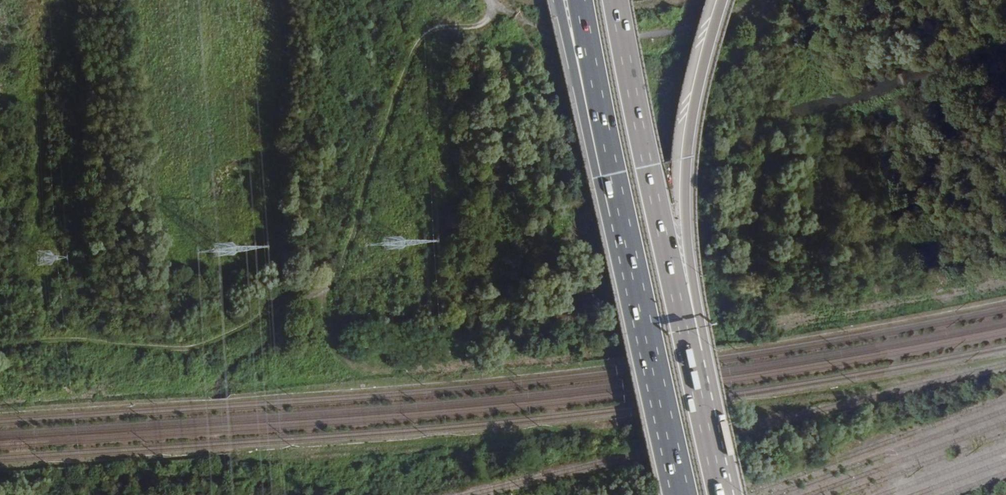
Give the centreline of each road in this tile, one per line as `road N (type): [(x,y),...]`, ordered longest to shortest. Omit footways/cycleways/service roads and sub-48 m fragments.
road 1 (track): [(0,358),(109,343),(194,357),(276,328),(345,287),(371,175)]
road 2 (motorway): [(693,371),(607,0)]
road 3 (motorway): [(693,371),(702,332),(687,261),(683,161),(717,0)]
road 4 (motorway): [(616,211),(677,494)]
road 5 (motorway): [(552,0),(597,188),(616,211)]
road 6 (motorway): [(578,0),(616,211)]
road 7 (motorway): [(720,494),(693,371)]

